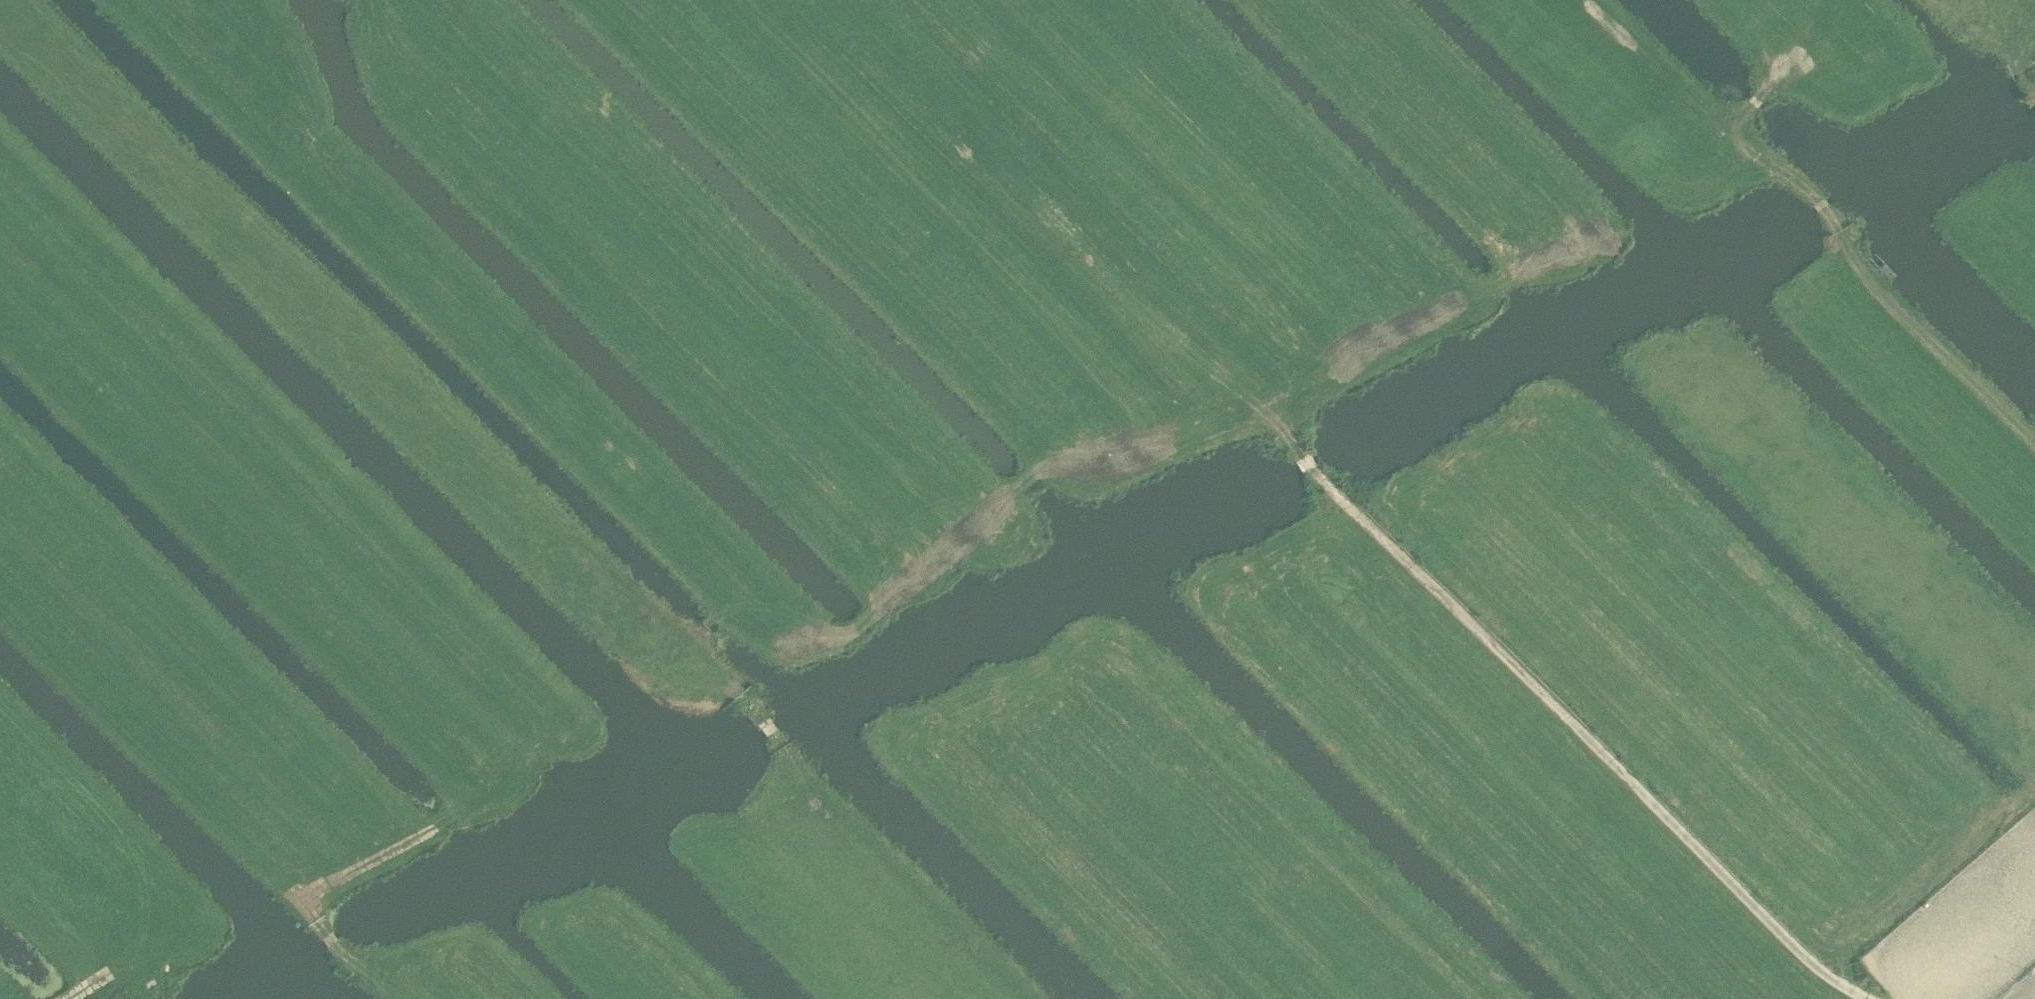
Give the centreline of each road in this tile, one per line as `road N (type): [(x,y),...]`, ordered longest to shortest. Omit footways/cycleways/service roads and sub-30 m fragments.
road 1 (track): [(1866,998),(1831,978),(830,0)]
road 2 (track): [(2034,443),(1868,278),(1817,197),(1738,134),(1602,0)]

